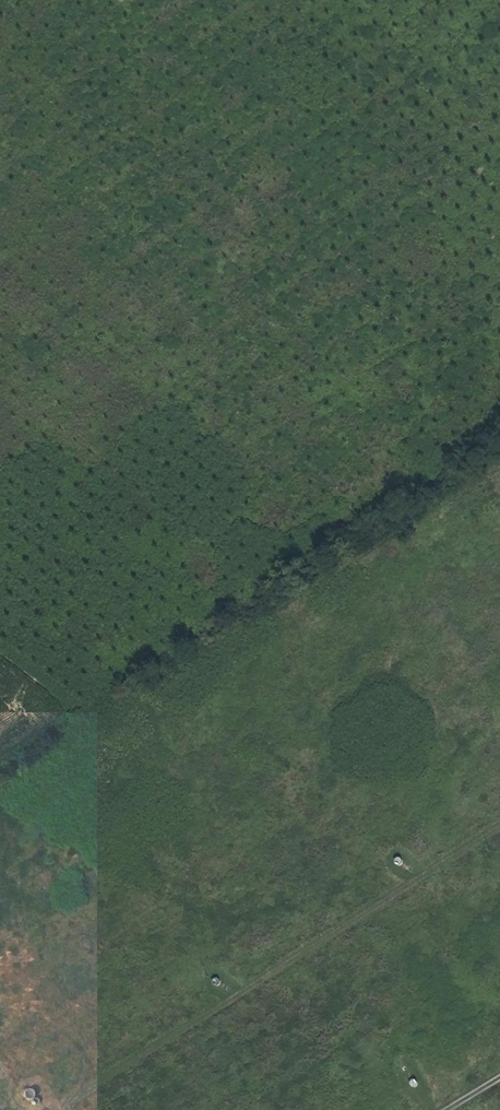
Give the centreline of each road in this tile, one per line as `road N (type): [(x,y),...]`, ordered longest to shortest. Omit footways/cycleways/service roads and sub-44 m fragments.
road 1 (track): [(65,1109),(499,827)]

